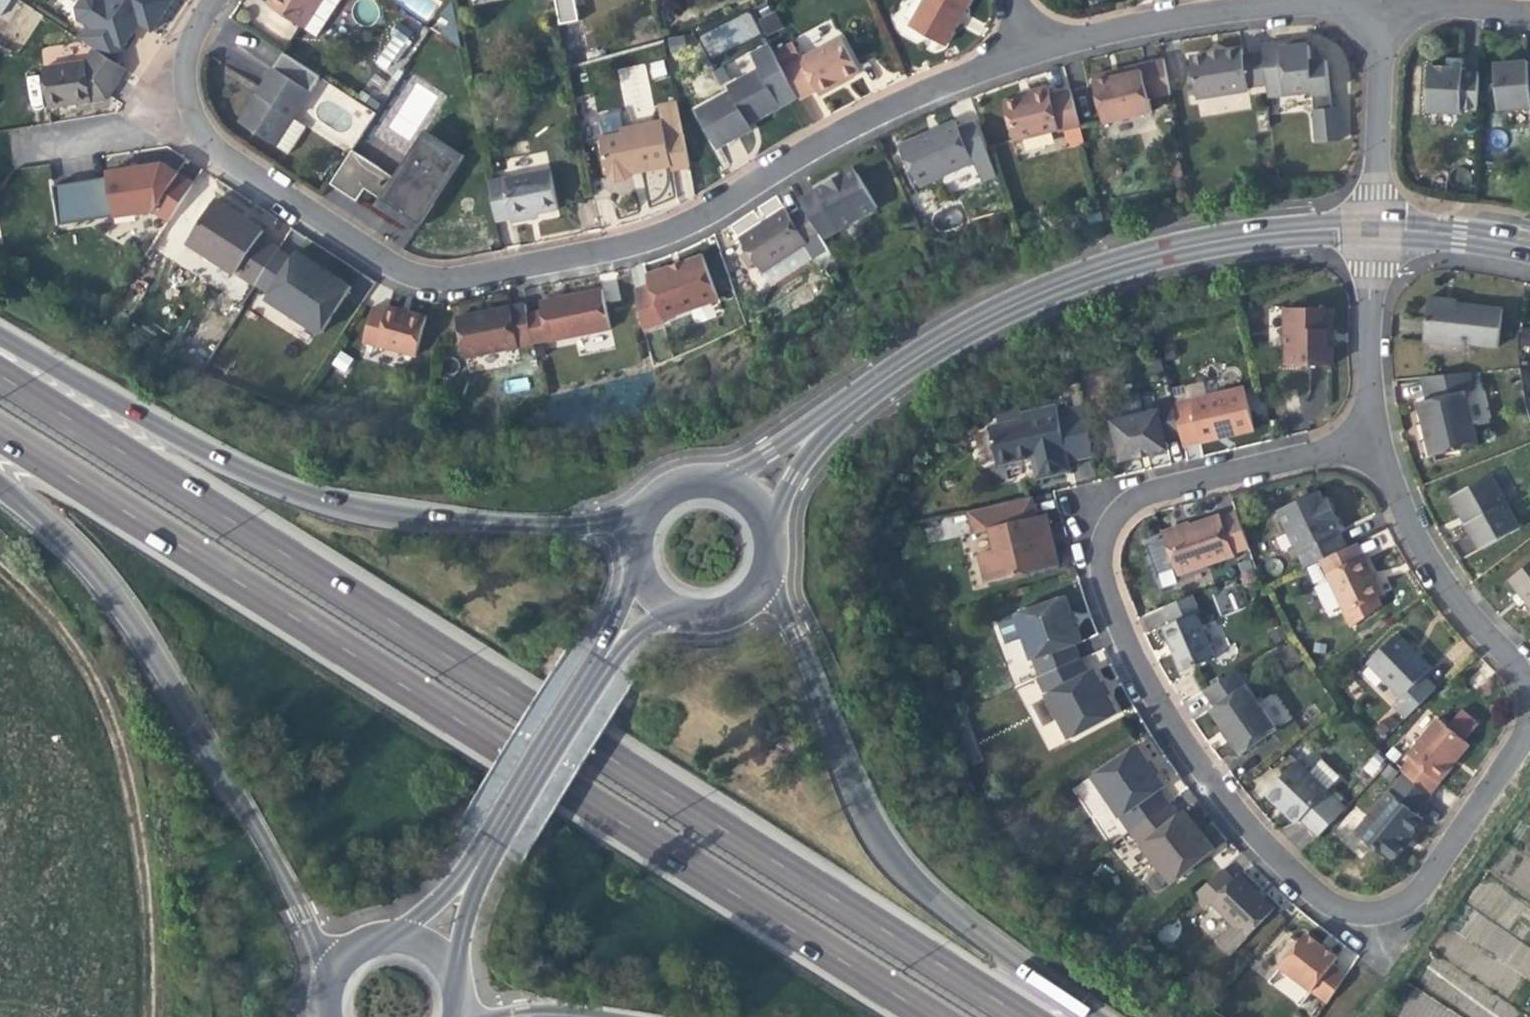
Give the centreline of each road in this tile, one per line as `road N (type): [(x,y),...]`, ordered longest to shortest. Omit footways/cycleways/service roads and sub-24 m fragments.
road 1 (trunk): [(1019,1016),(0,378)]
road 2 (trunk): [(0,433),(930,1016)]
road 3 (residential): [(207,0),(179,62),(183,104),(196,133),(220,157),(384,264),(435,277),(650,234),(848,124),(1029,47)]
road 4 (residential): [(1373,437),(1162,486),(1108,516),(1093,561),(1141,681),(1195,766),(1265,847),(1317,897),(1359,912),(1400,901),(1429,871),(1514,745),(1525,703)]
road 5 (residential): [(751,493),(838,409),(895,369),(1037,291),(1205,241),(1369,226)]
road 6 (trunk): [(625,516),(382,517),(288,490),(173,436),(0,331)]
road 7 (trunk): [(0,488),(76,553),(134,628),(322,950),(328,993)]
road 8 (trunk): [(1100,1016),(926,895),(846,783),(791,590),(758,572)]
road 9 (track): [(147,1016),(151,951),(128,767),(64,628),(0,573)]
road 10 (residential): [(1373,437),(1416,546),(1449,597),(1509,661),(1525,703)]
road 11 (residential): [(1029,47),(1167,15),(1291,0)]
road 12 (residential): [(1380,0),(1369,226)]
road 13 (tertiary): [(492,846),(612,657)]
road 14 (residential): [(1369,226),(1362,332),(1373,437)]
road 15 (residential): [(1369,226),(1529,246)]
road 16 (tertiary): [(751,493),(723,471),(684,466),(647,483),(625,516)]
road 17 (residential): [(1393,0),(1529,9)]
road 18 (tertiary): [(492,846),(419,951)]

